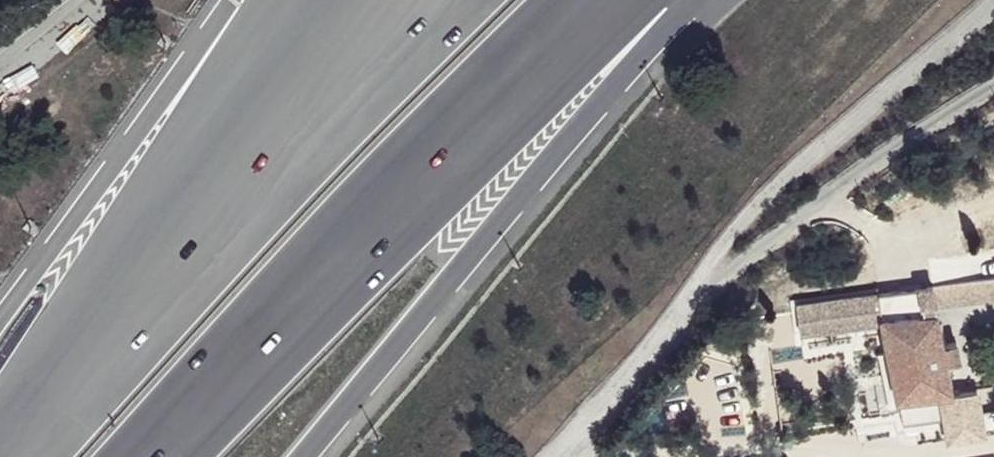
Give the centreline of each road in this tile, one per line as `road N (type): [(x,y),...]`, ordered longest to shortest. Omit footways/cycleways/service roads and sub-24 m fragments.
road 1 (motorway): [(155,456),(459,151),(627,0)]
road 2 (motorway): [(321,456),(646,64),(684,0)]
road 3 (motorway): [(359,0),(0,456)]
road 4 (residential): [(993,30),(779,208),(689,340)]
road 5 (motorway): [(241,0),(0,320)]
road 6 (residential): [(993,96),(853,185),(689,340)]
road 7 (residential): [(689,340),(565,456)]

